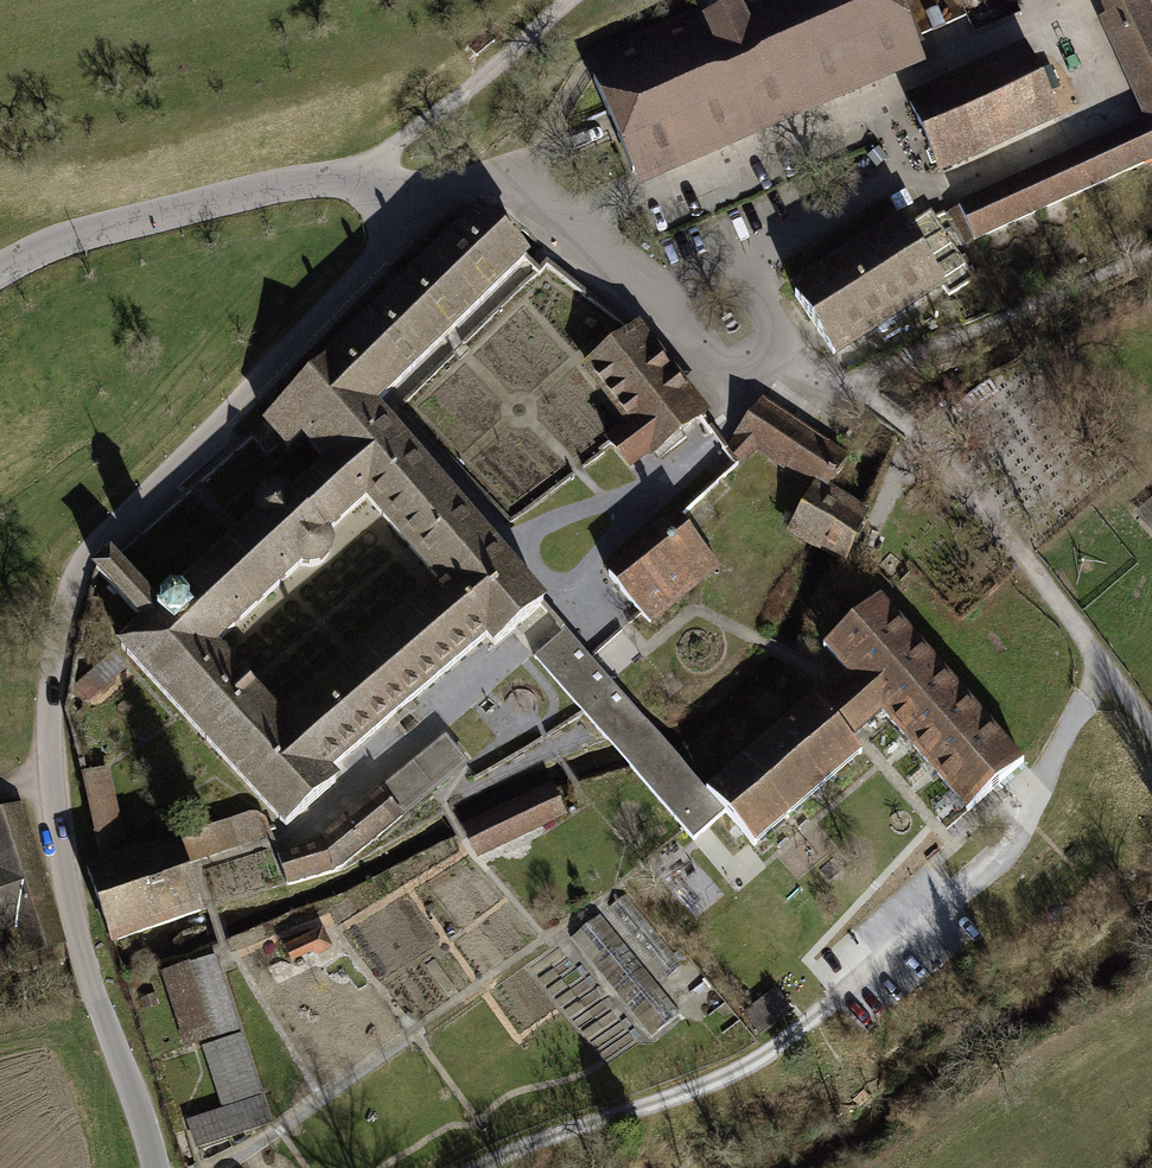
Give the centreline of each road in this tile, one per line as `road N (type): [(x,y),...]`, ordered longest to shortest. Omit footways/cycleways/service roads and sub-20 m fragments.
road 1 (tertiary): [(155,1167),(92,988),(60,859),(48,738),(58,621),(75,571),(104,532),(376,261),(396,233),(391,208)]
road 2 (track): [(211,1167),(625,886)]
road 3 (track): [(1151,734),(1061,606),(913,431),(875,403),(837,389)]
road 4 (track): [(852,994),(1018,844),(1107,667)]
road 5 (tertiary): [(0,273),(76,236),(297,182),(367,184),(391,208)]
road 6 (track): [(837,389),(1151,249)]

